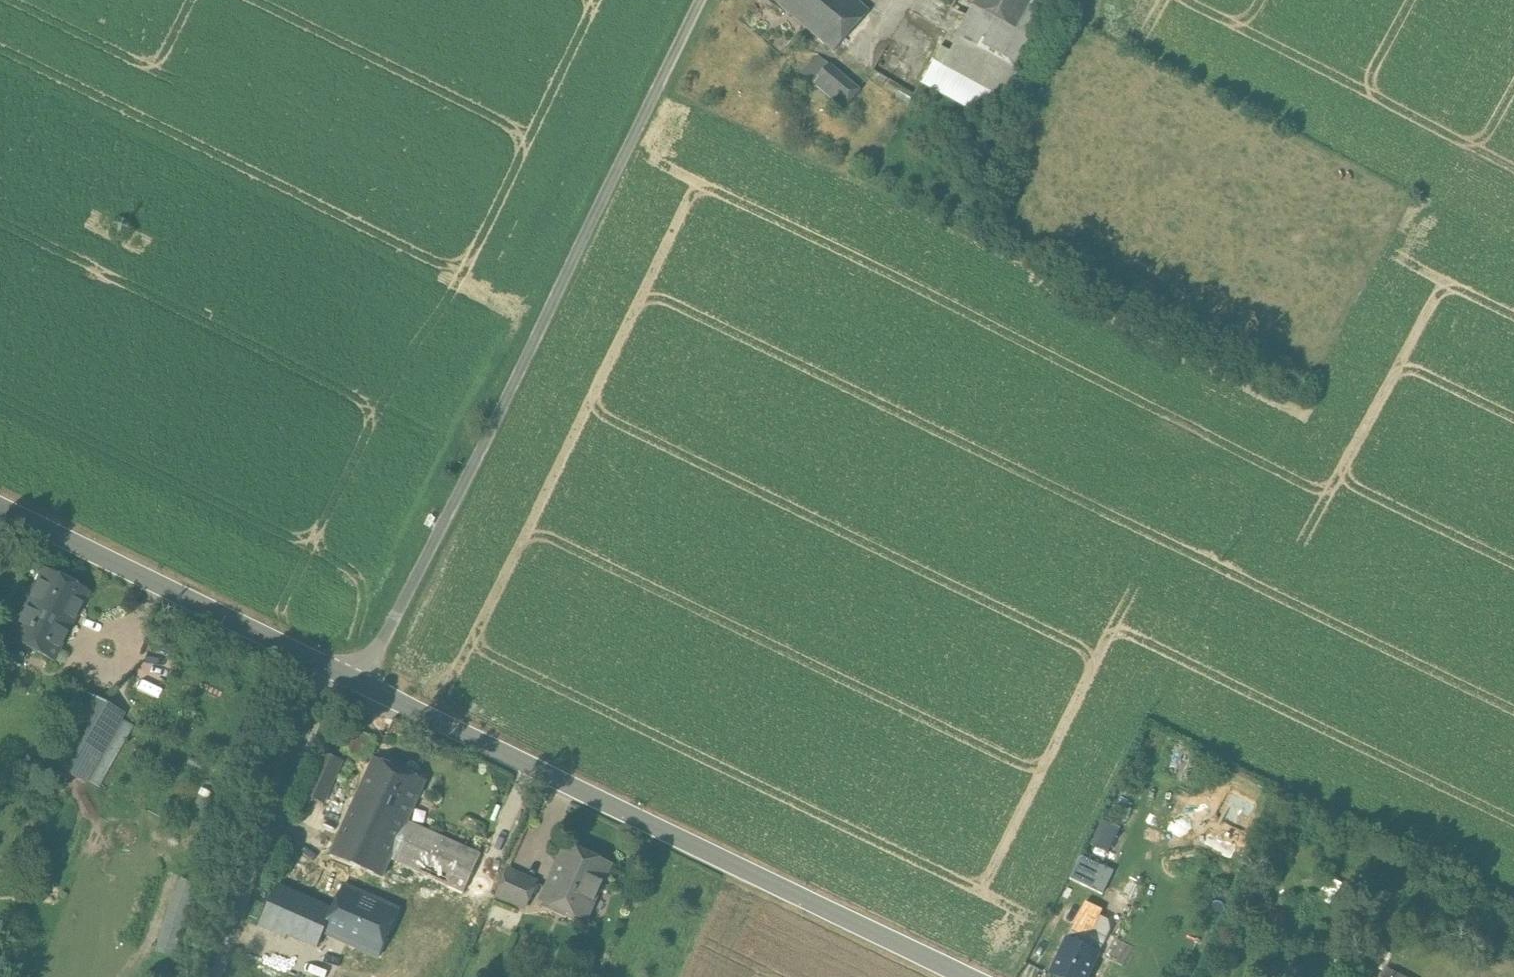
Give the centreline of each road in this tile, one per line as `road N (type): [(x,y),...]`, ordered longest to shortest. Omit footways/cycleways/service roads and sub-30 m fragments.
road 1 (unclassified): [(365,680),(705,0)]
road 2 (tertiary): [(969,976),(365,680)]
road 3 (tertiary): [(337,666),(0,503)]
road 4 (unclassified): [(221,976),(337,666)]

